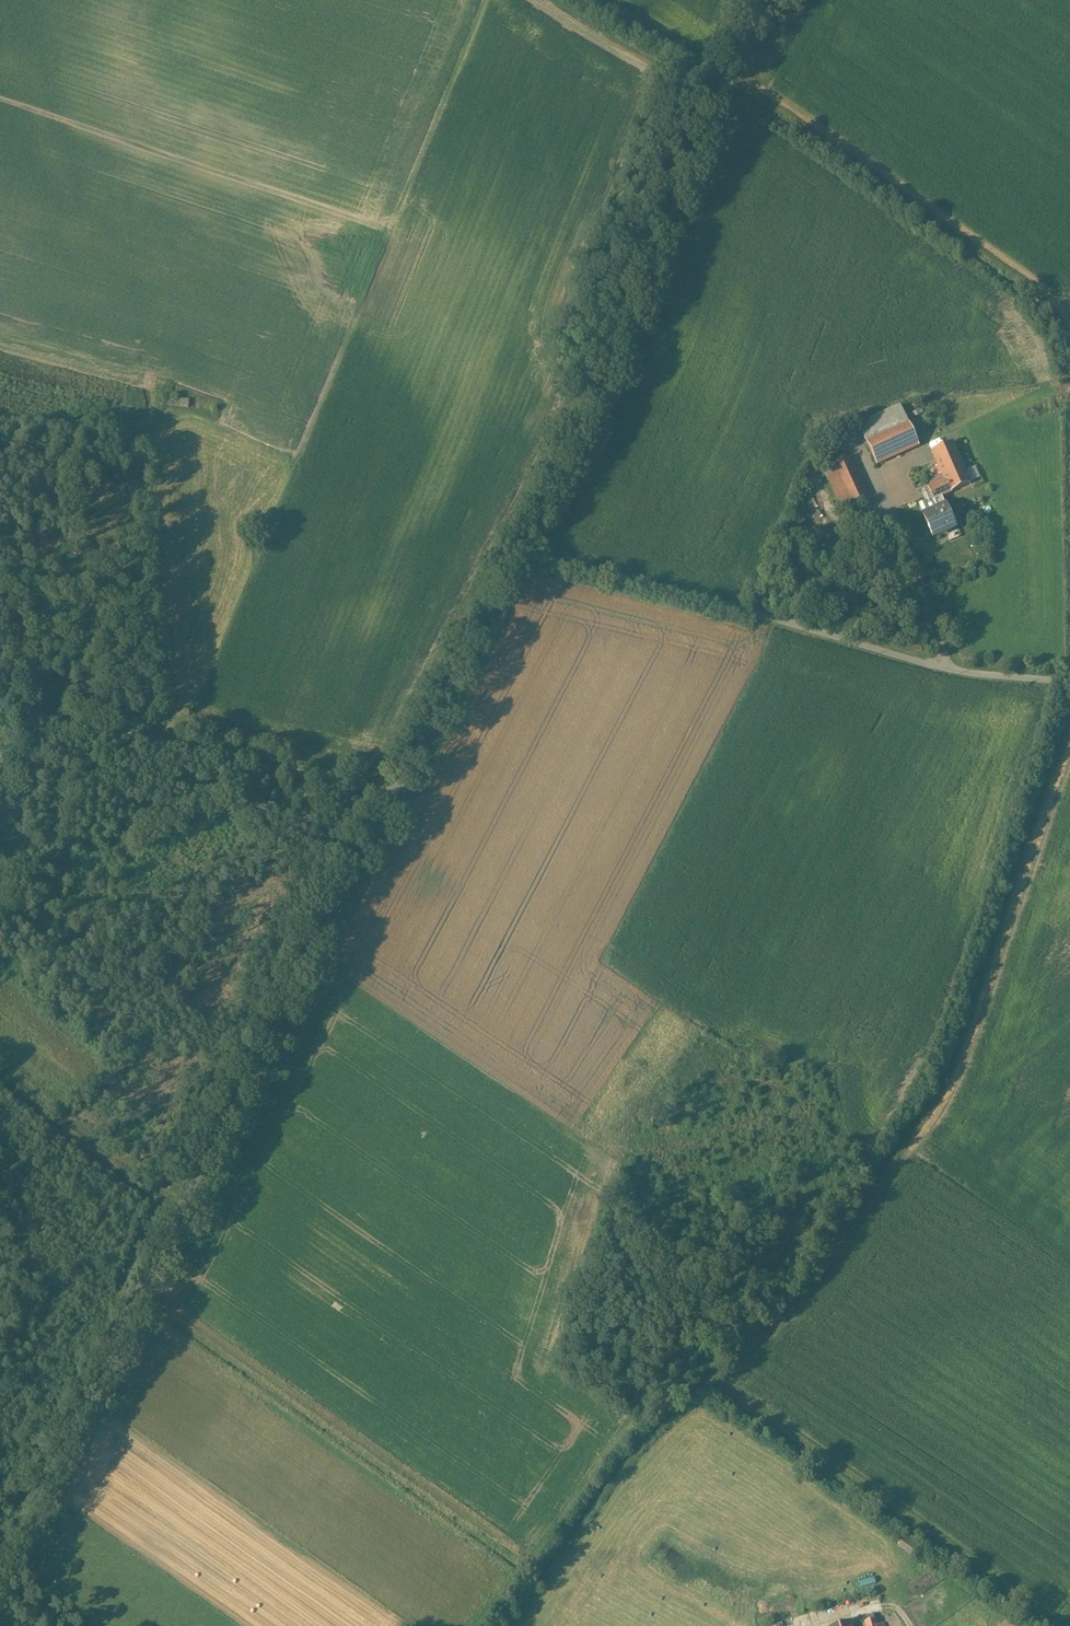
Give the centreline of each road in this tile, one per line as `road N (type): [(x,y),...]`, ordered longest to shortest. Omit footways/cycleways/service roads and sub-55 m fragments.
road 1 (unclassified): [(0,1568),(393,798)]
road 2 (unclassified): [(766,0),(598,394),(519,555)]
road 3 (unclassified): [(519,555),(950,672),(1069,683)]
road 4 (unclassified): [(393,798),(0,707)]
road 5 (unclassified): [(393,798),(519,555)]

